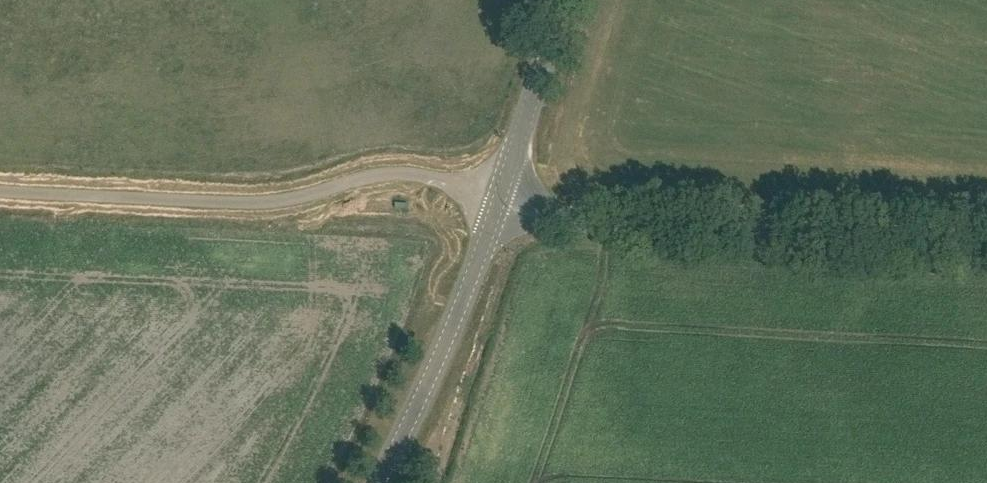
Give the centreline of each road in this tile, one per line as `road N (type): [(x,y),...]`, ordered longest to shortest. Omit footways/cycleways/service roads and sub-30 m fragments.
road 1 (unclassified): [(497,202),(408,175),(260,203),(0,190)]
road 2 (tertiary): [(986,244),(613,224),(497,202)]
road 3 (tertiary): [(382,482),(442,362),(497,202)]
road 4 (tertiary): [(497,202),(565,0)]

